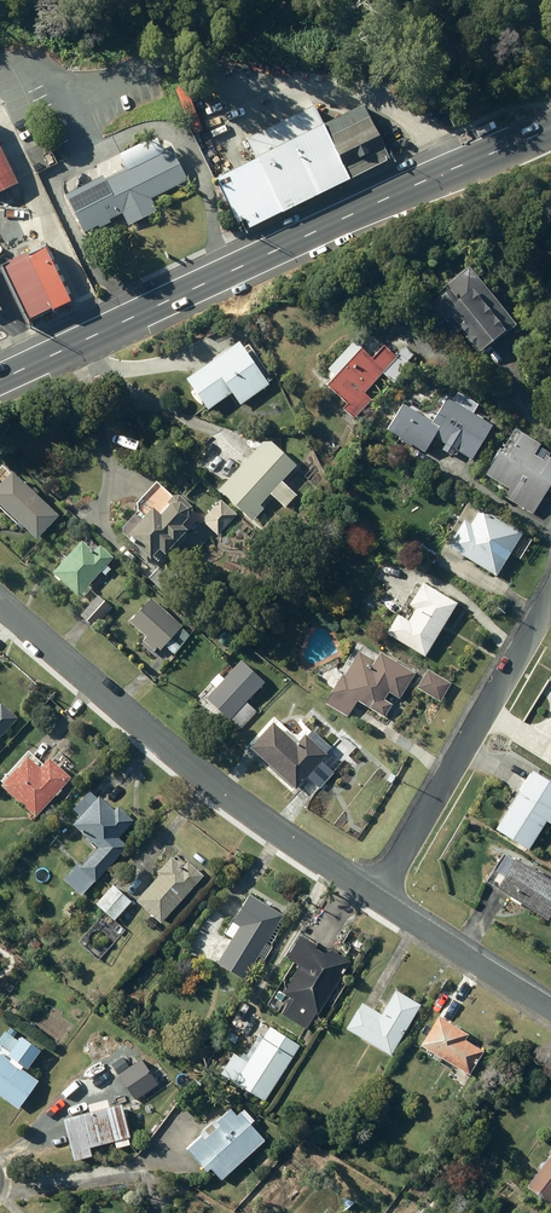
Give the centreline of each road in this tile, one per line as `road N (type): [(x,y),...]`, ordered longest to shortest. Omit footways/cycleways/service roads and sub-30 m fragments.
road 1 (secondary): [(550,127),(0,377)]
road 2 (tertiary): [(379,900),(176,754),(0,601)]
road 3 (residential): [(379,900),(550,595)]
road 4 (tertiary): [(550,1009),(379,900)]

